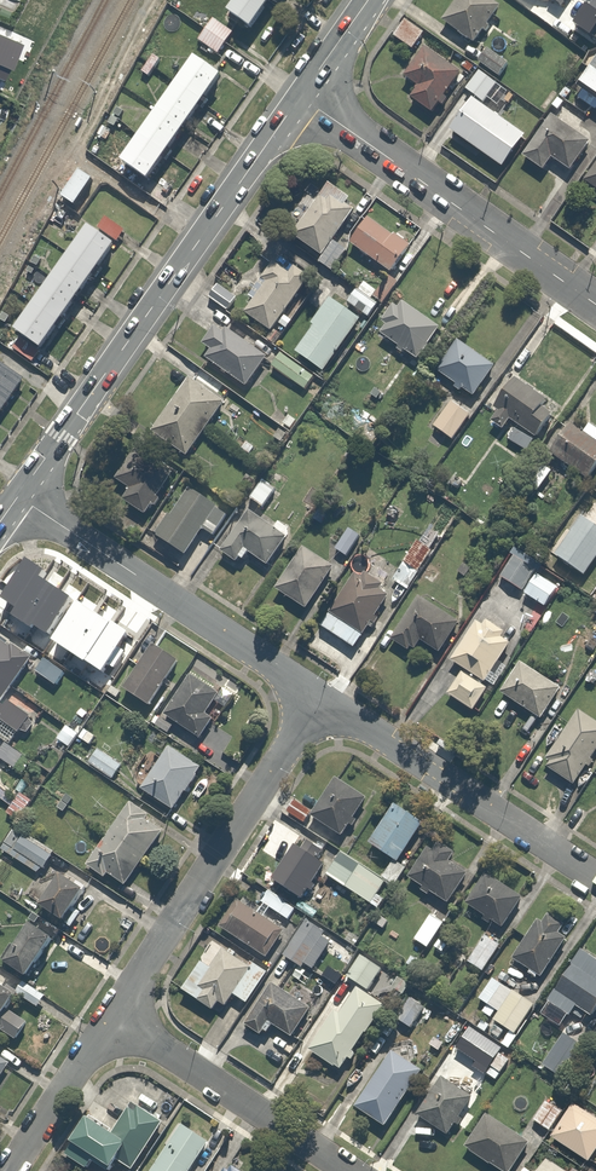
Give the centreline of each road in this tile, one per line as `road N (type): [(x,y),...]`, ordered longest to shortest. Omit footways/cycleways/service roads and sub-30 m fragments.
road 1 (secondary): [(301,96),(19,497)]
road 2 (residential): [(112,1013),(318,696)]
road 3 (residential): [(301,96),(595,304)]
road 4 (residential): [(19,497),(318,696)]
road 5 (residential): [(318,696),(595,881)]
road 6 (residential): [(352,1170),(112,1013)]
road 7 (residential): [(7,1170),(112,1013)]

